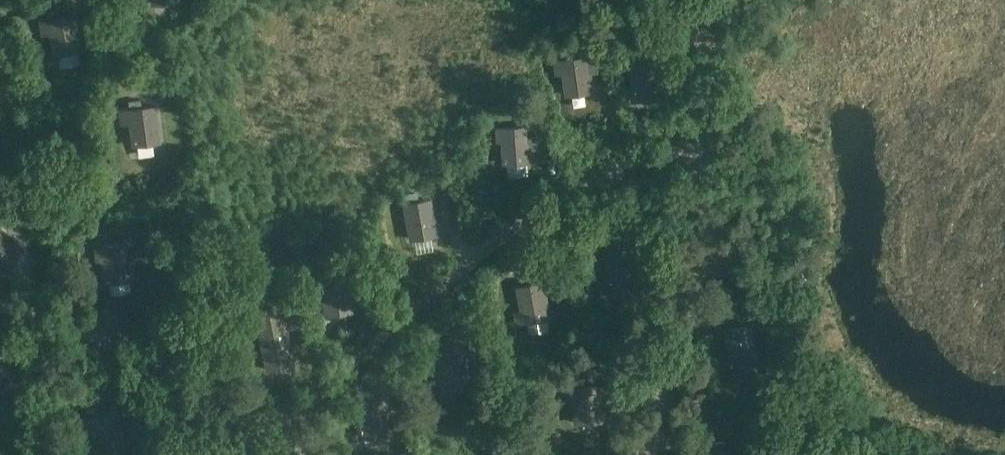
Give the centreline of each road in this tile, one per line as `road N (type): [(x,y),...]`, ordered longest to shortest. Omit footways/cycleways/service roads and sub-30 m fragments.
road 1 (track): [(890,454),(835,401),(782,315),(707,246)]

